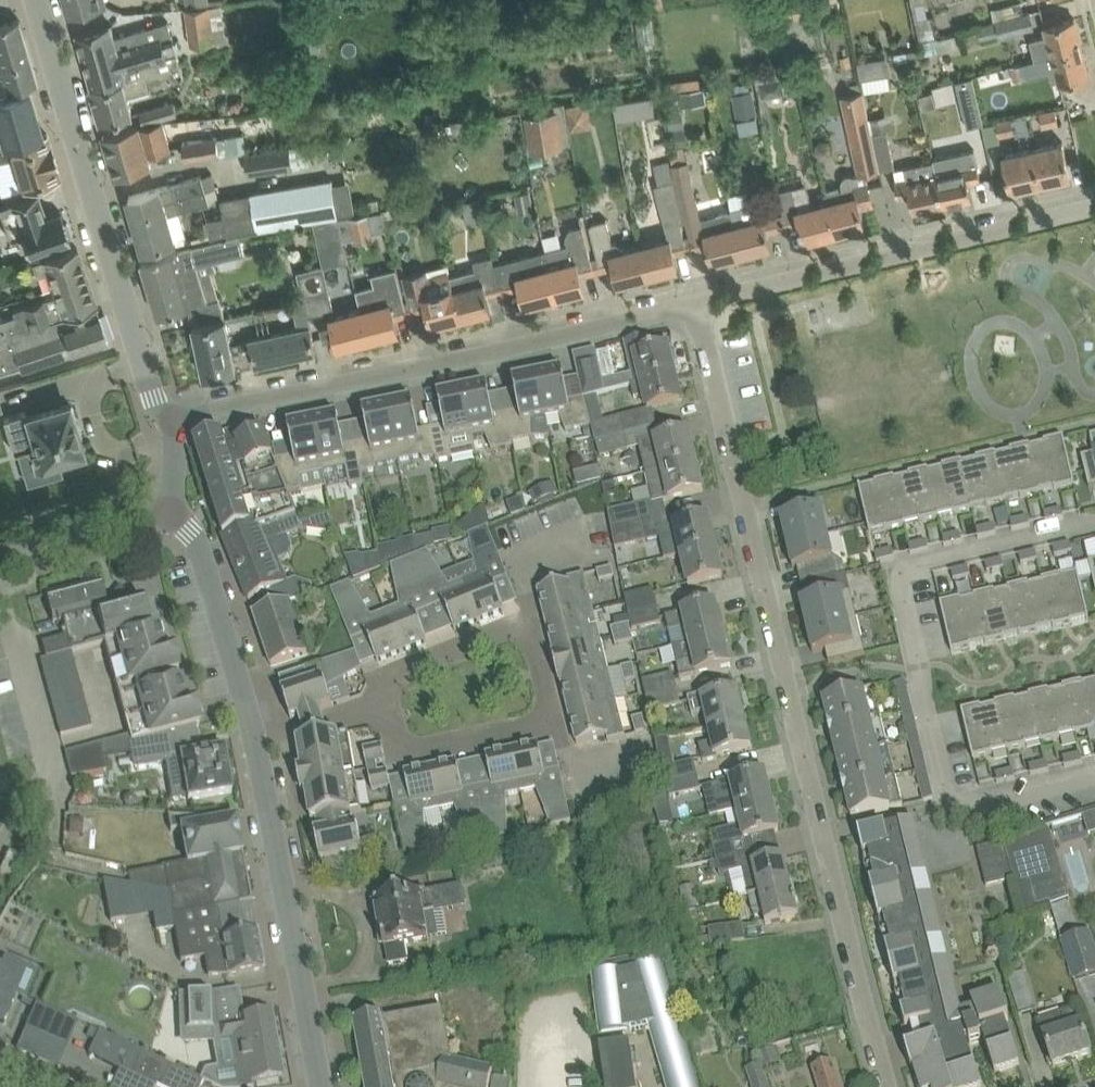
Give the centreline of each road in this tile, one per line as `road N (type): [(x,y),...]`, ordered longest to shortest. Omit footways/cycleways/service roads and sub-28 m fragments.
road 1 (residential): [(889,1086),(694,301)]
road 2 (residential): [(1094,522),(908,563),(900,581),(946,801),(965,809),(1094,776)]
road 3 (residential): [(172,416),(694,301)]
road 4 (residential): [(390,705),(403,753),(556,720),(527,622),(383,680)]
road 5 (tertiary): [(172,416),(151,384),(38,0)]
road 6 (residential): [(694,301),(1094,209)]
road 7 (tertiary): [(322,1086),(259,745)]
road 8 (tertiary): [(259,745),(201,548),(178,510)]
road 9 (residential): [(0,558),(178,510)]
road 10 (residential): [(259,745),(390,705)]

